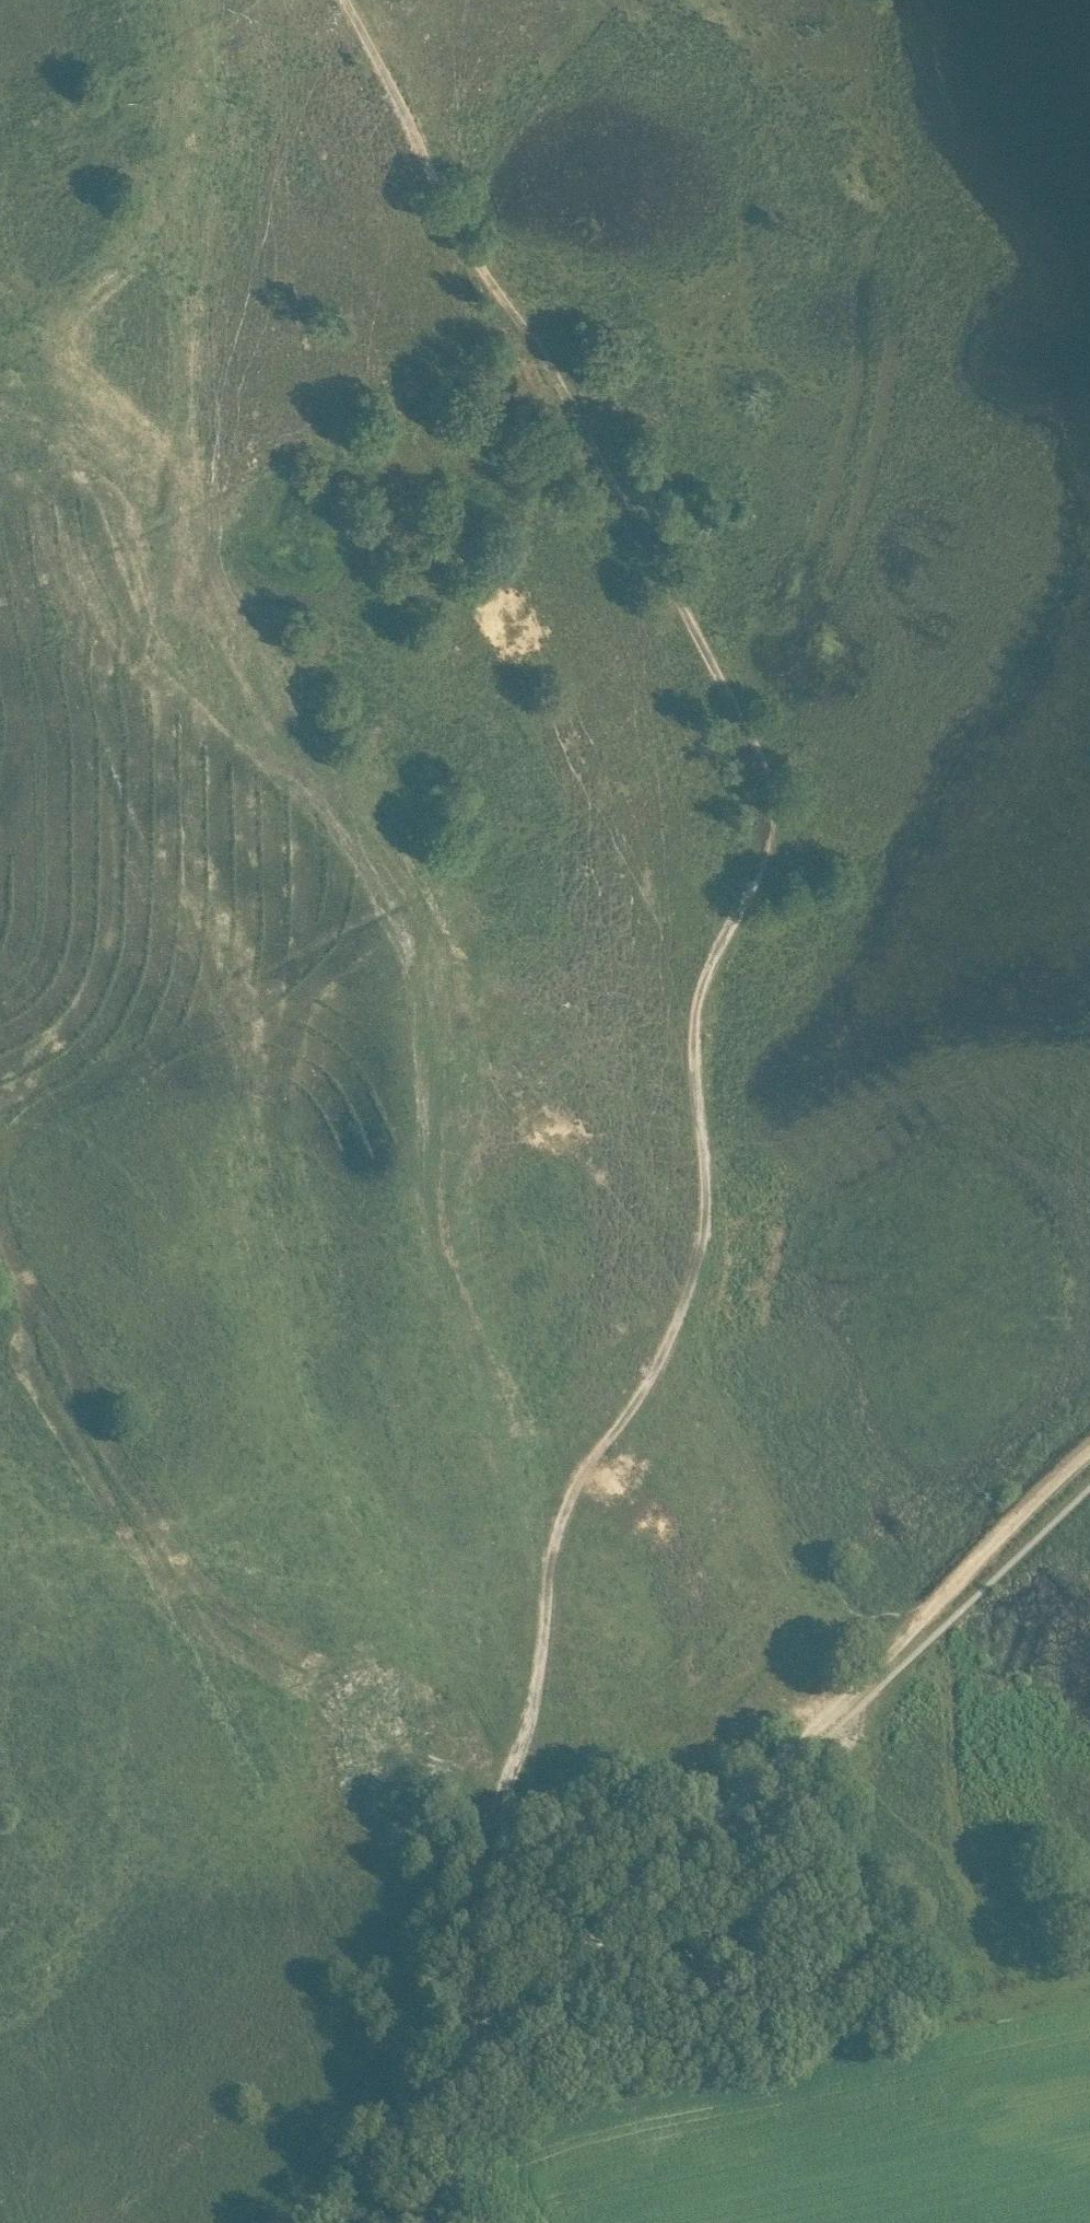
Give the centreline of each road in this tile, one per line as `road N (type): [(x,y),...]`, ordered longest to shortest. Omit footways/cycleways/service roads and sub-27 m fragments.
road 1 (track): [(1089,1453),(465,2067)]

